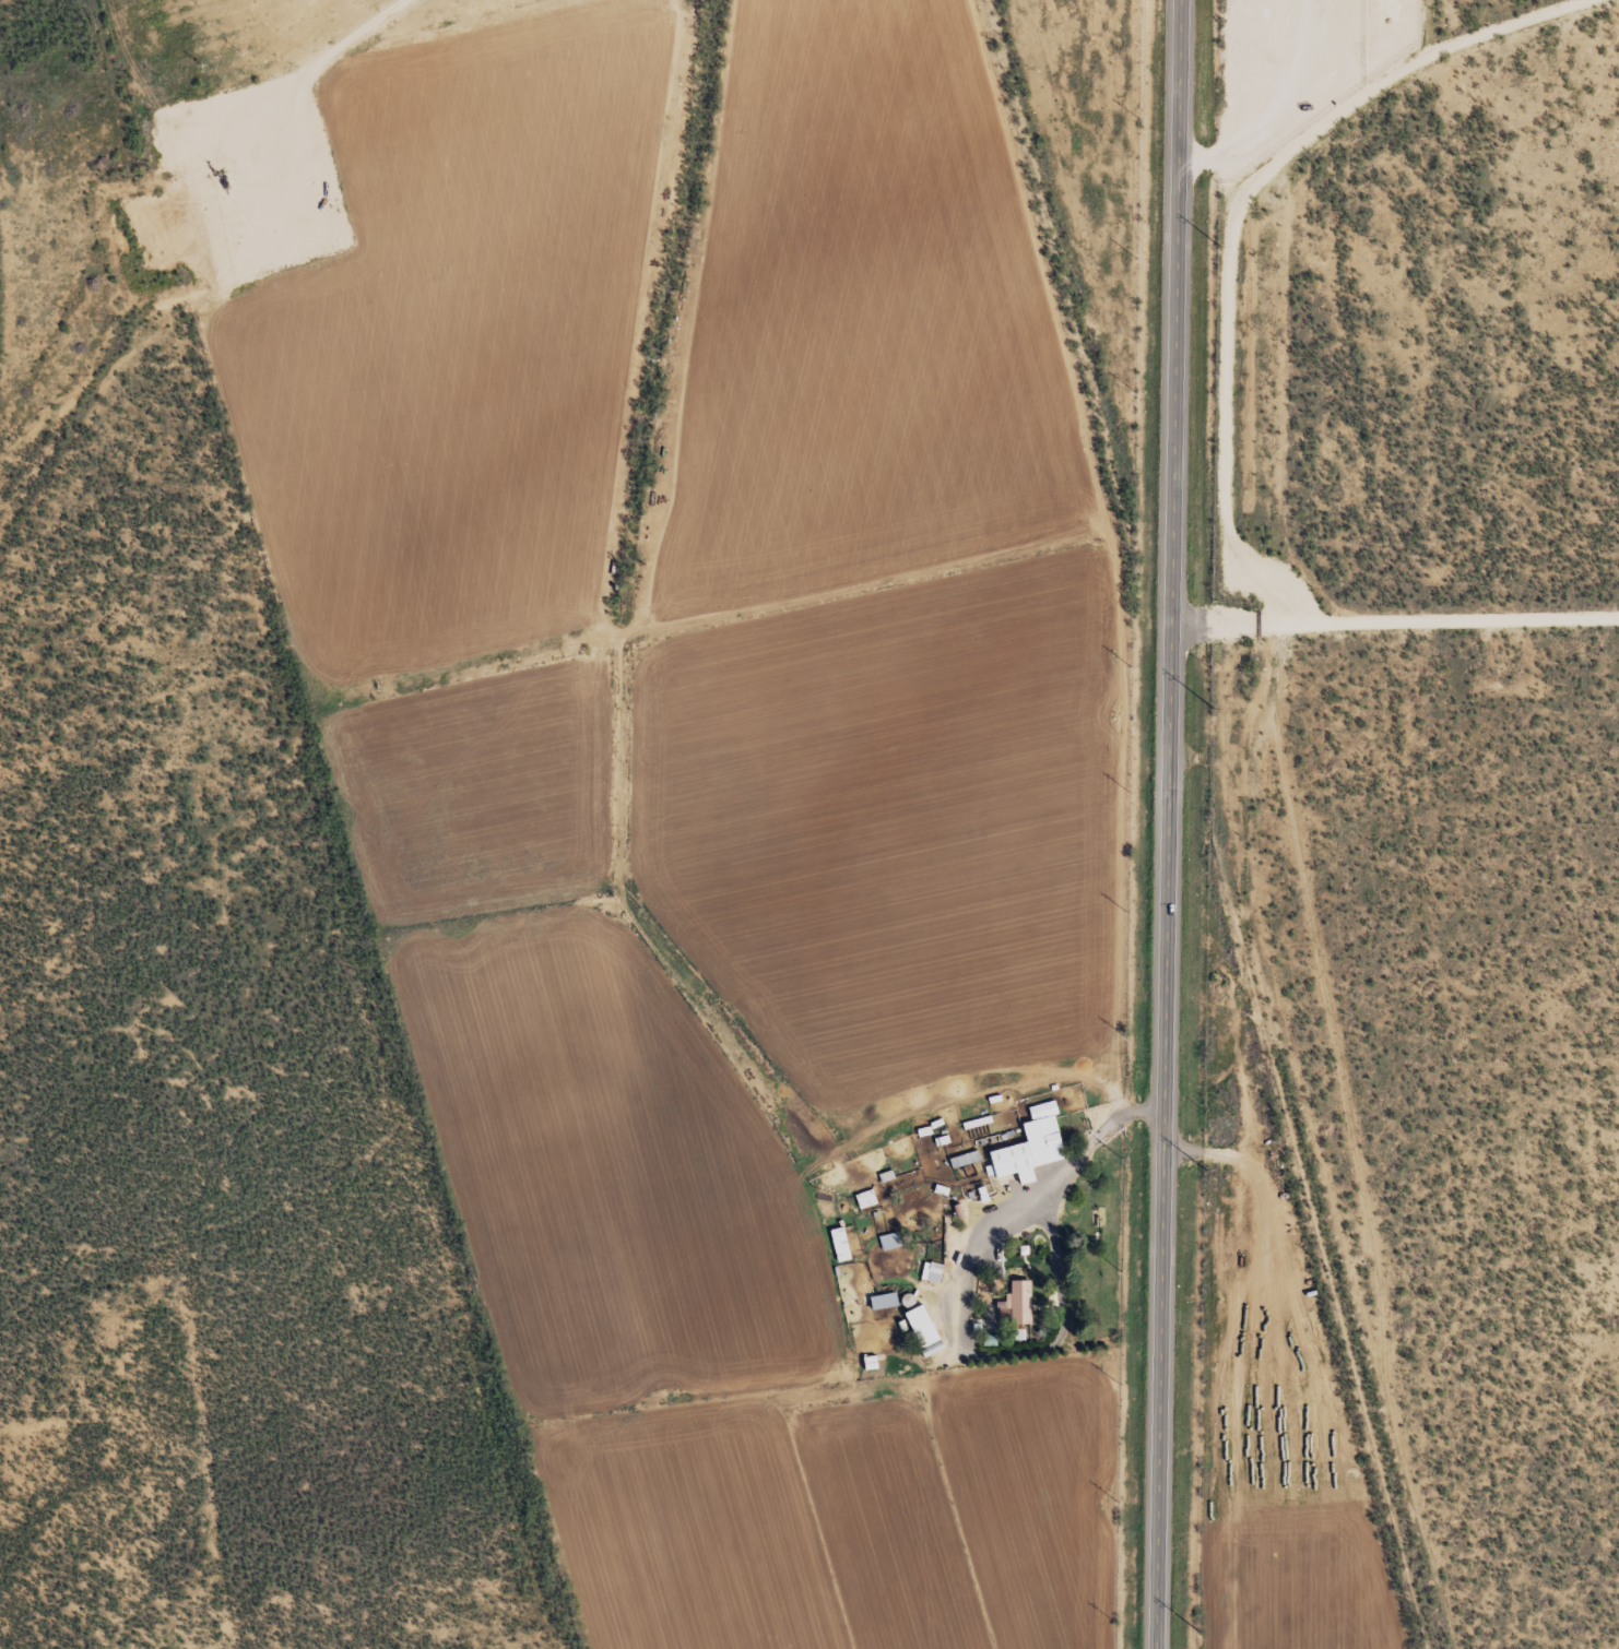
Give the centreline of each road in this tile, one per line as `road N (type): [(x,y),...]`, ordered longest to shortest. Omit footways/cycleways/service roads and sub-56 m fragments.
road 1 (primary): [(1184,0),(1159,1648)]

